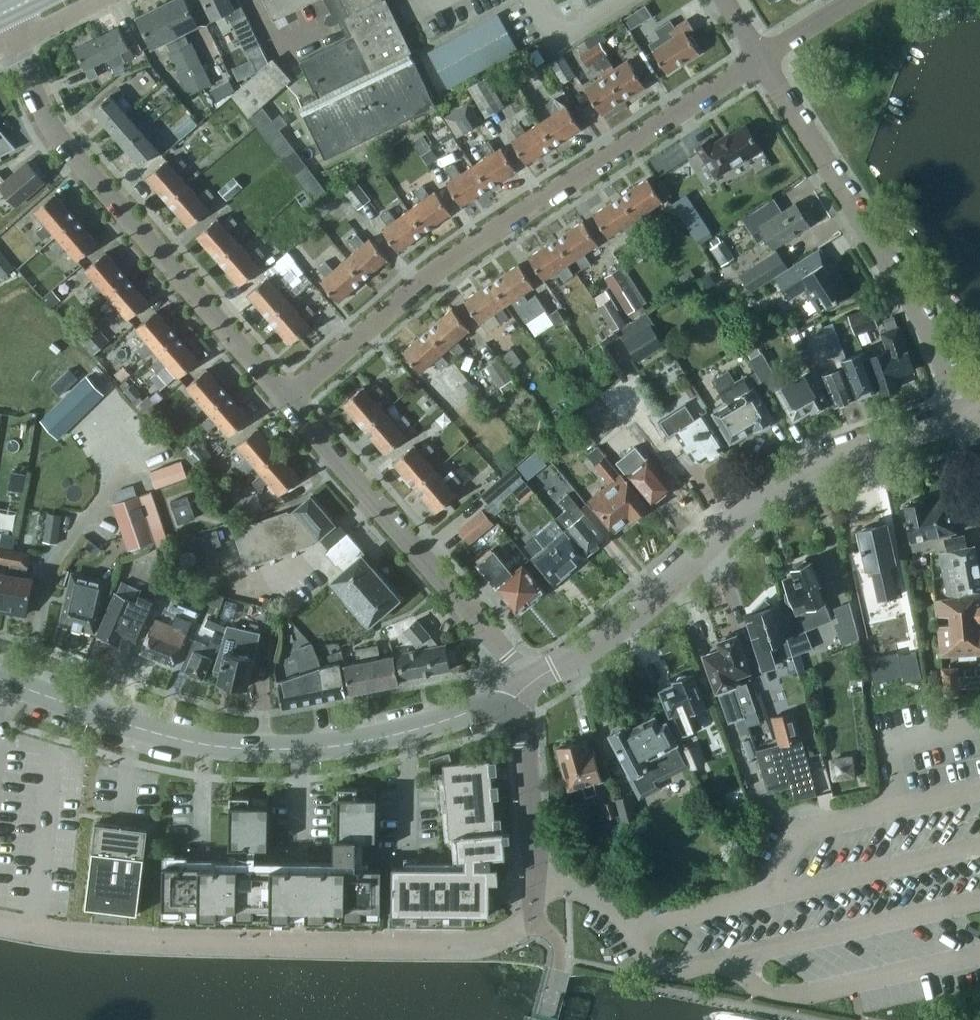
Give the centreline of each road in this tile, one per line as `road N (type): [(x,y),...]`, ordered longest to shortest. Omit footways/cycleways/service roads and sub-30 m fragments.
road 1 (residential): [(286,400),(454,261),(760,60)]
road 2 (unclassified): [(520,695),(376,738),(239,747),(89,711),(0,677)]
road 3 (residential): [(0,926),(163,942),(481,943),(509,935),(528,917)]
road 4 (residential): [(520,695),(679,579),(783,487),(961,414)]
road 5 (residential): [(534,878),(612,904),(651,966),(678,971),(734,957),(752,983),(775,991),(979,951)]
road 6 (residential): [(286,400),(50,124),(11,43)]
road 7 (residential): [(961,414),(932,339),(760,60)]
road 8 (residential): [(520,695),(508,655),(286,400)]
road 9 (unclassified): [(534,878),(520,695)]

